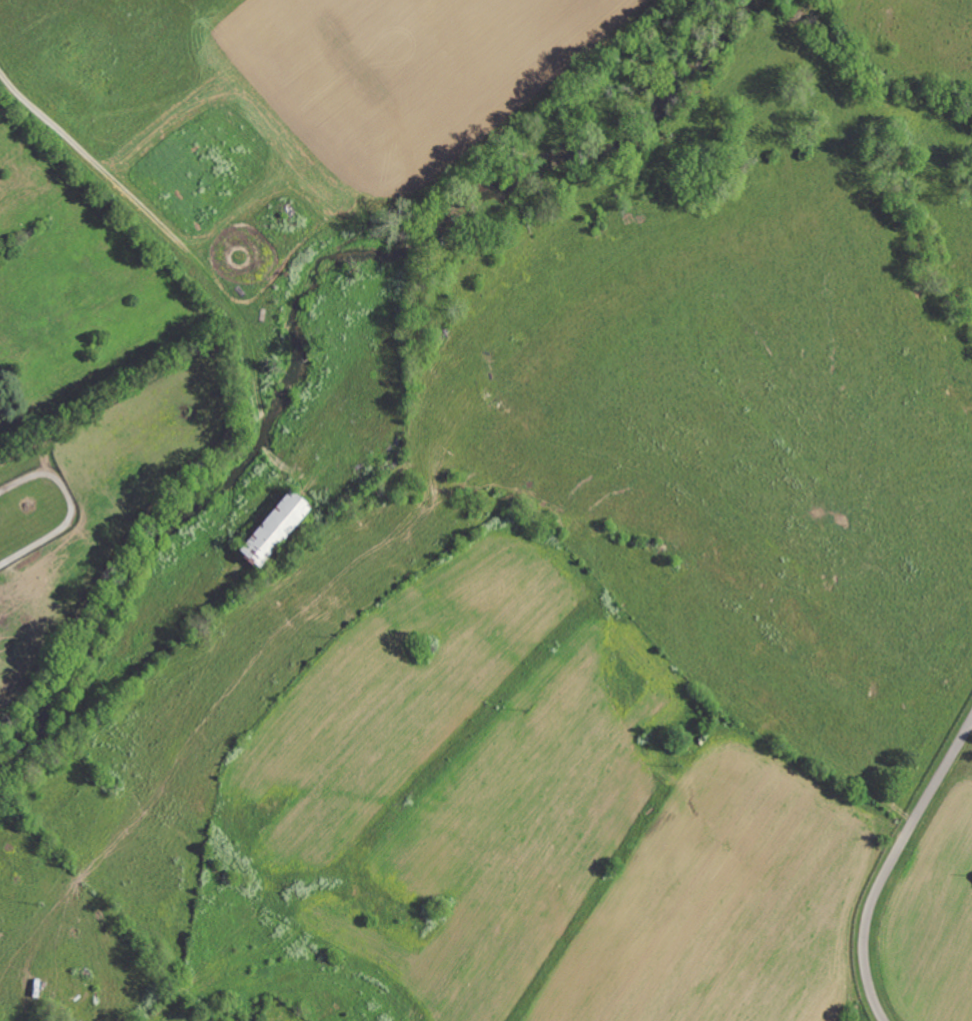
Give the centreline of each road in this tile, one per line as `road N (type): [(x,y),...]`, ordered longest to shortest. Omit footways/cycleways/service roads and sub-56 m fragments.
road 1 (residential): [(885,1020),(868,976),(869,921),(890,866),(971,721)]

